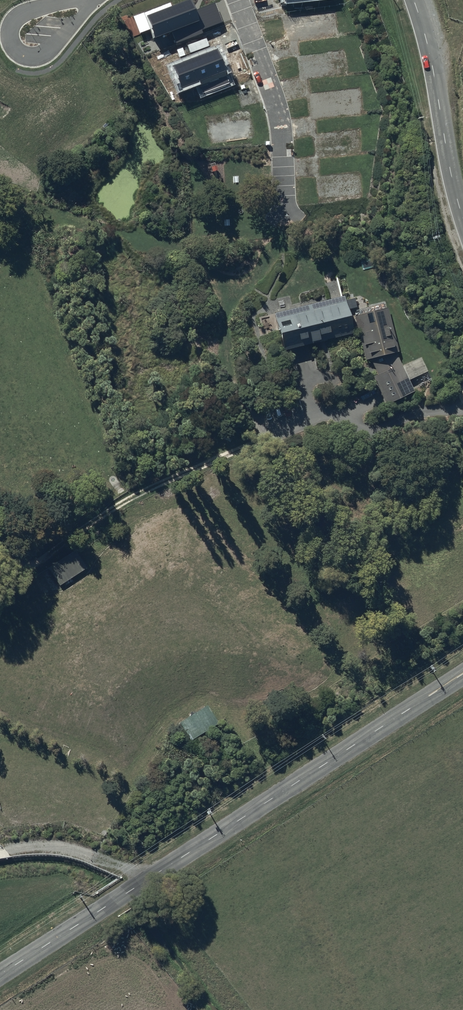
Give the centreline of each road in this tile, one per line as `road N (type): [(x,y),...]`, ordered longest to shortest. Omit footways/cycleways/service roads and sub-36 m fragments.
road 1 (tertiary): [(0,975),(462,673)]
road 2 (track): [(267,438),(124,500),(38,560),(22,563),(0,549)]
road 3 (residential): [(235,0),(273,97),(286,201),(300,219)]
road 4 (tertiary): [(413,0),(462,216)]
road 5 (residential): [(85,5),(38,59),(8,55),(14,18),(57,8)]
road 6 (track): [(143,882),(93,853),(18,849)]

